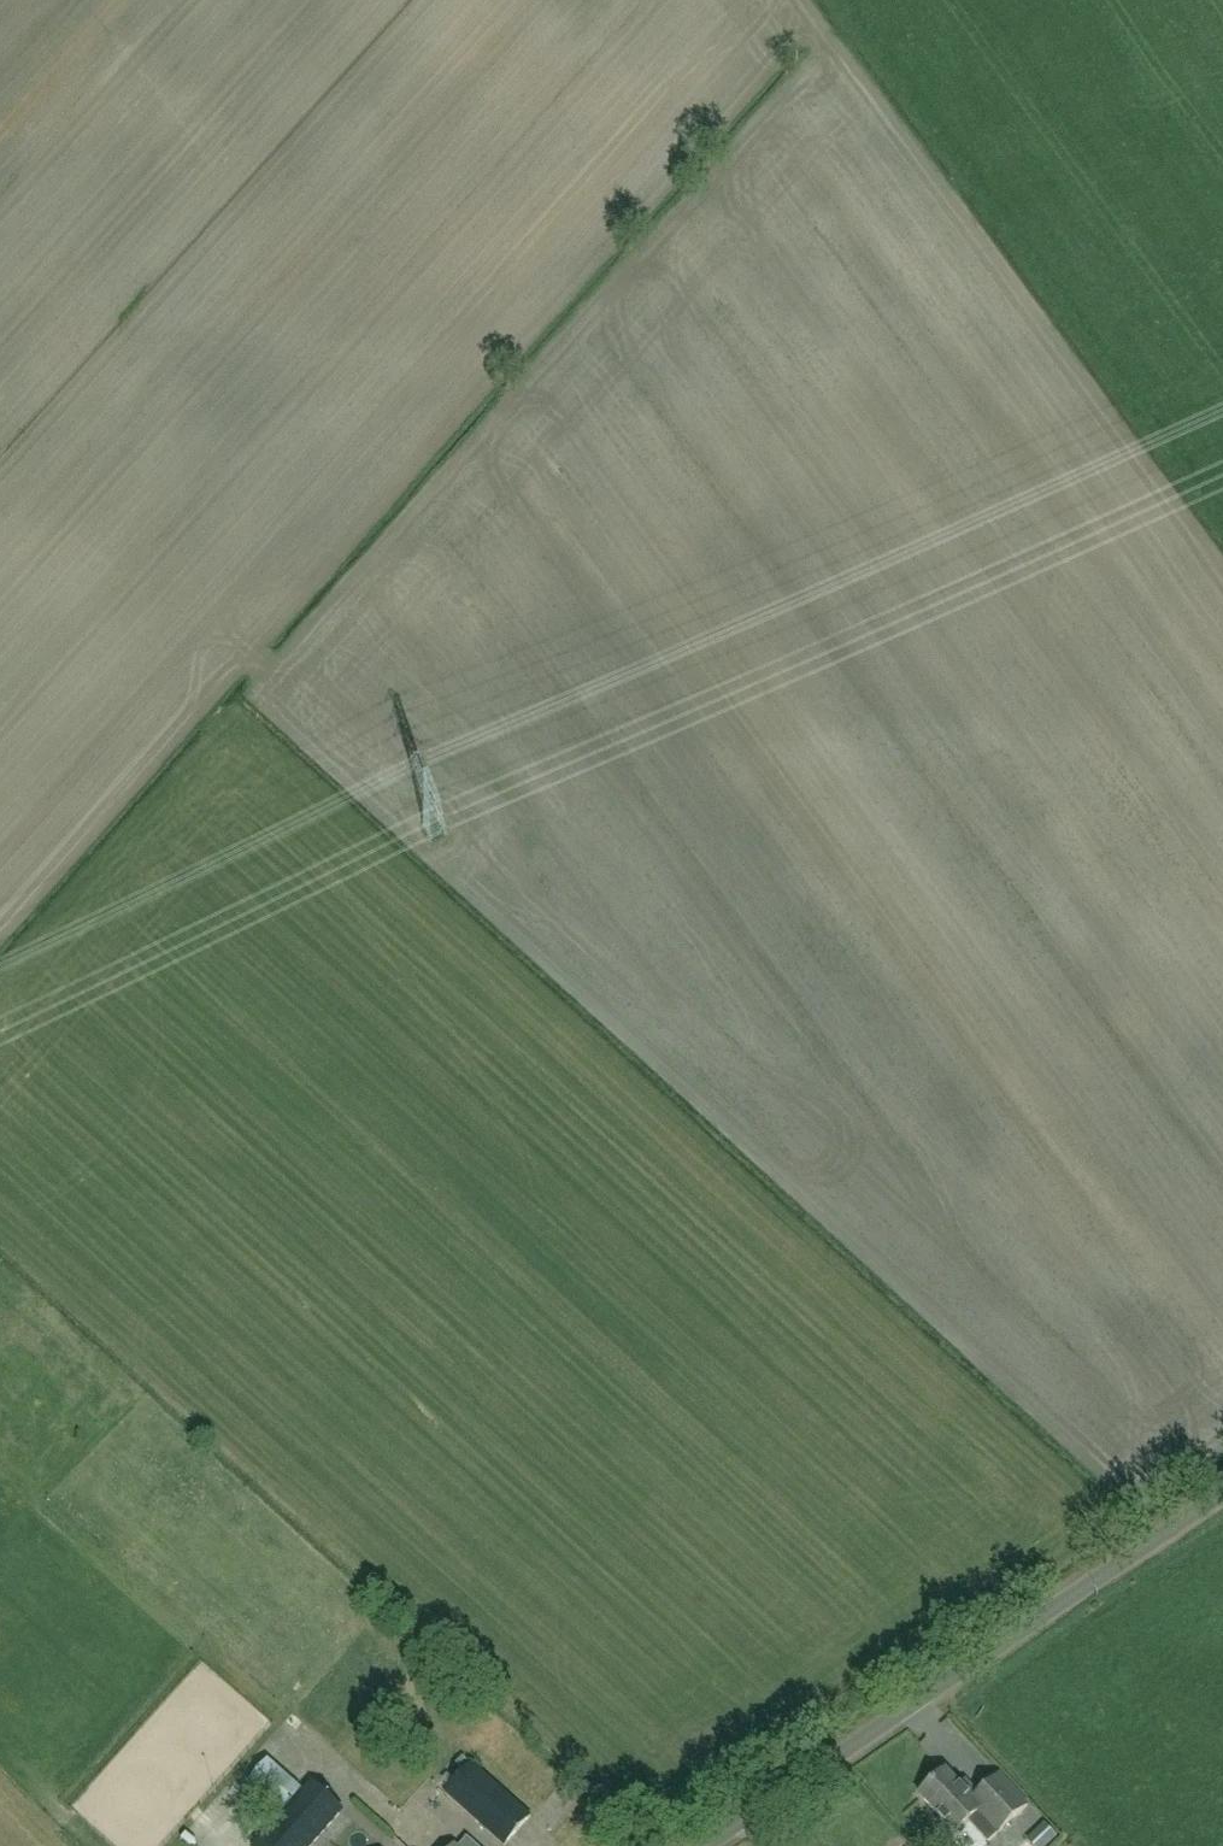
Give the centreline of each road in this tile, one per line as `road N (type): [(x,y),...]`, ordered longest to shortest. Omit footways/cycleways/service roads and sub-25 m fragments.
road 1 (unclassified): [(710,1845),(1222,1493)]

